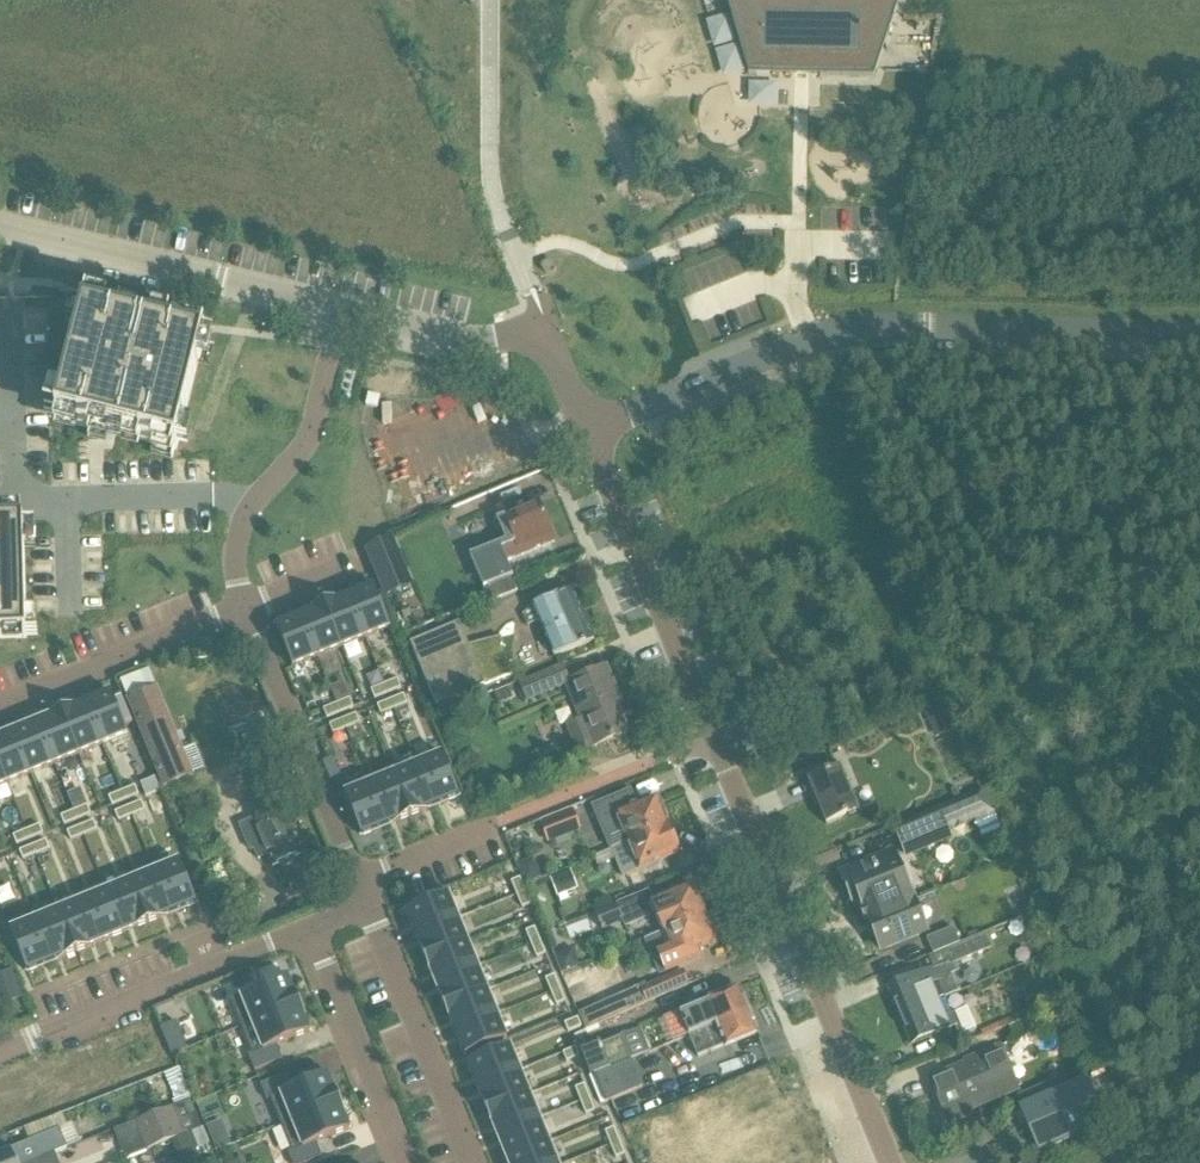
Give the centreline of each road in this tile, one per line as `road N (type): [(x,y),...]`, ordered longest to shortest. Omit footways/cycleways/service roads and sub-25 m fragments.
road 1 (residential): [(893,1162),(587,432)]
road 2 (unclassified): [(1199,332),(841,332),(587,432)]
road 3 (residential): [(0,227),(347,309)]
road 4 (residential): [(313,929),(0,1054)]
road 5 (residential): [(347,309),(307,442),(250,507),(238,556),(253,611)]
road 6 (residential): [(253,611),(361,881)]
road 7 (residential): [(477,1162),(369,903)]
road 8 (residential): [(0,716),(253,611)]
road 9 (residential): [(313,929),(412,1162)]
road 10 (residential): [(347,309),(479,341),(545,323)]
road 11 (residential): [(361,881),(506,822)]

